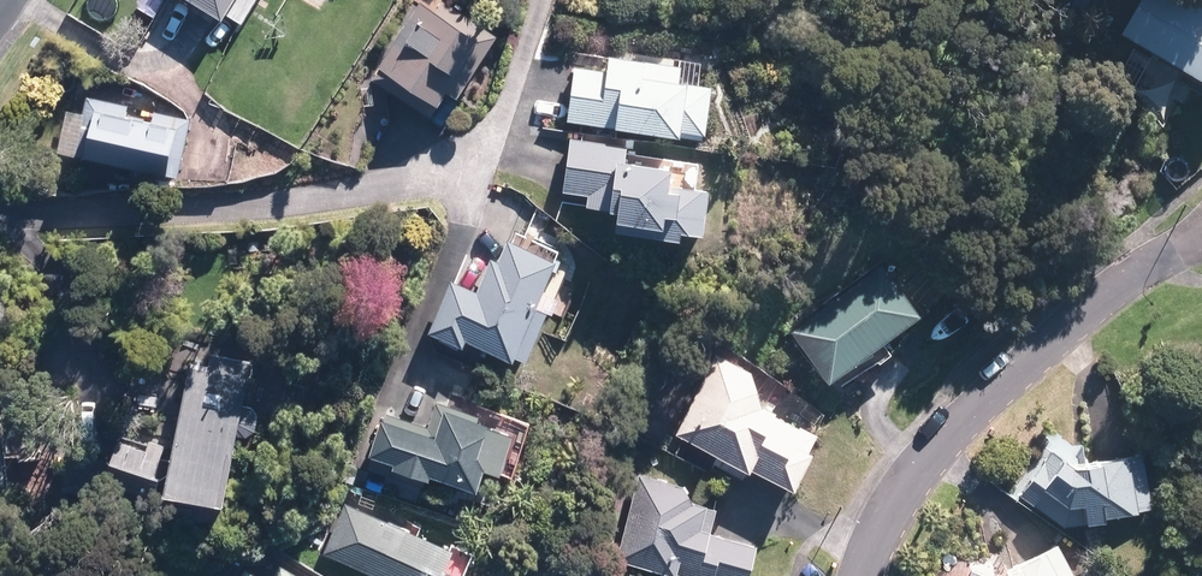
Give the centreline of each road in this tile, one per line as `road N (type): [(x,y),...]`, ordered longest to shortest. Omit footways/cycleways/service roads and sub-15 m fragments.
road 1 (residential): [(864,575),(891,508),(940,439),(1089,306),(1201,236)]

